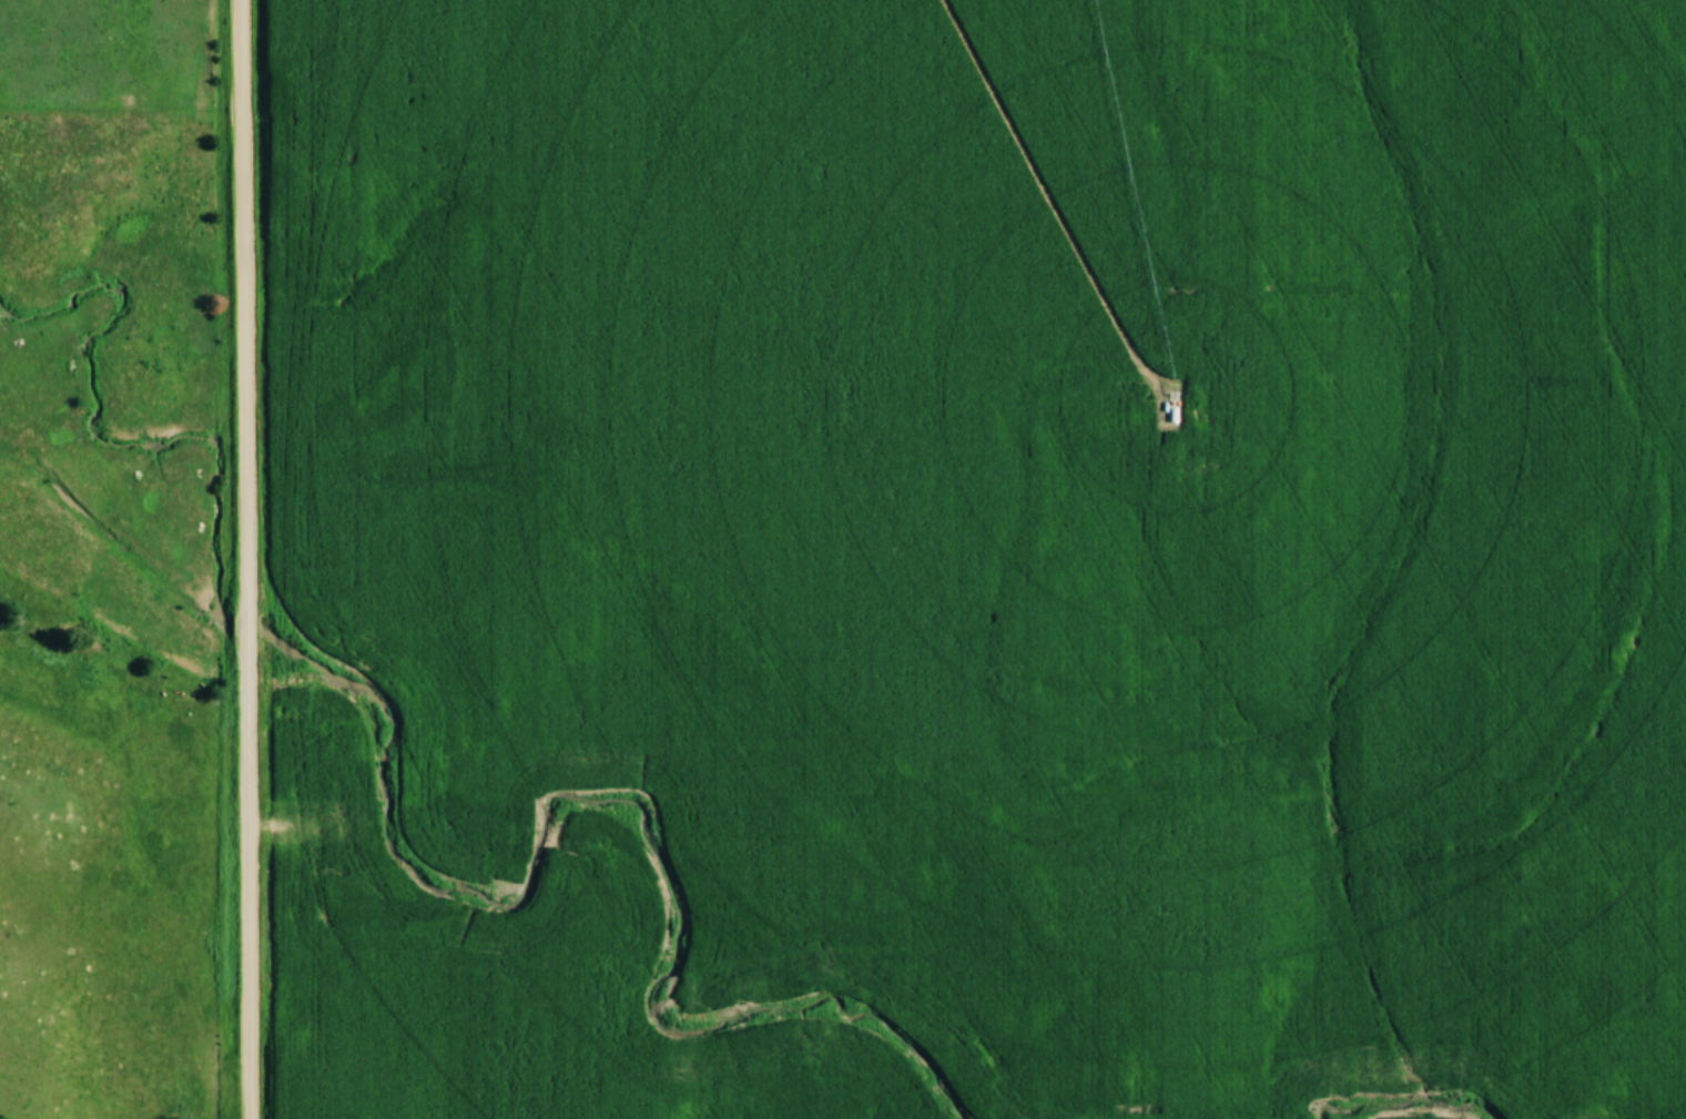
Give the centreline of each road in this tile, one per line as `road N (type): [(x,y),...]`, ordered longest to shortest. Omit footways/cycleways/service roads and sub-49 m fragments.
road 1 (tertiary): [(251,1118),(243,0)]

